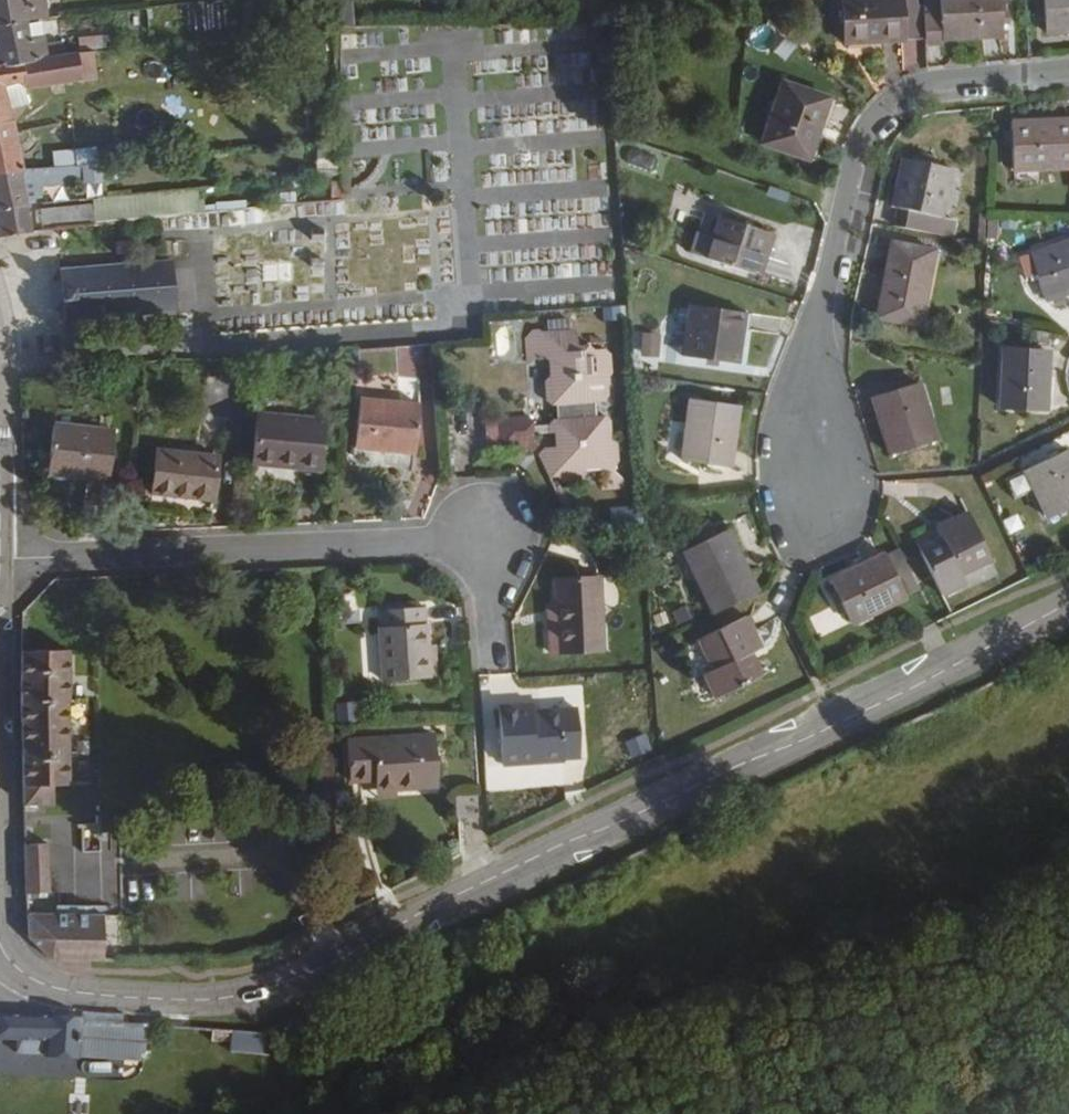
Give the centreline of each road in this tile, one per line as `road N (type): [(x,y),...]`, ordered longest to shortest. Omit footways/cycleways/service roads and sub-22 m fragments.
road 1 (tertiary): [(0,938),(23,972),(65,992),(191,1001),(269,990),(509,870),(927,682),(1068,605)]
road 2 (residential): [(493,671),(488,543),(0,559)]
road 3 (residential): [(1068,75),(953,80),(891,101),(855,161),(822,387),(819,479)]

